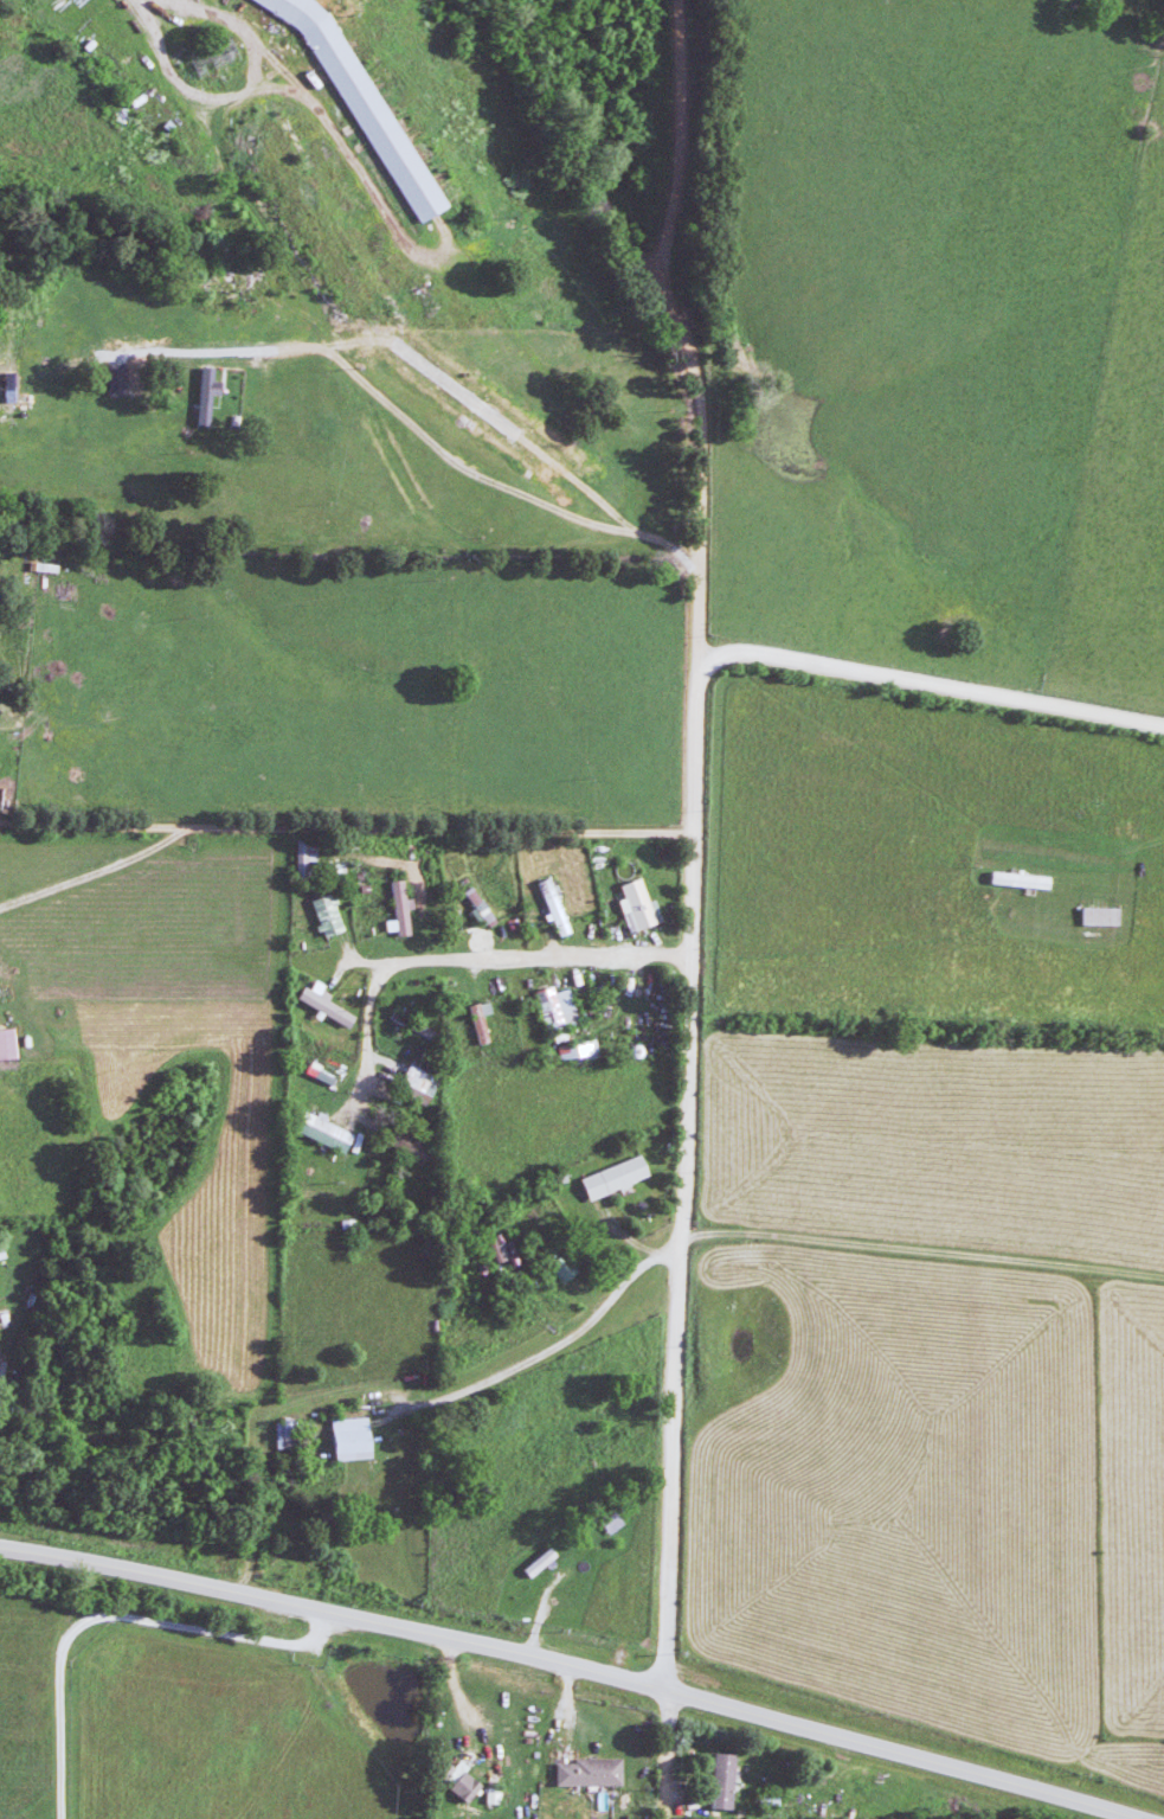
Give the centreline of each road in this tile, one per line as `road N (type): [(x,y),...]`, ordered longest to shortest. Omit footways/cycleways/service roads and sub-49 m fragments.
road 1 (residential): [(667,1687),(697,659)]
road 2 (residential): [(697,659),(699,597),(686,562),(661,545),(547,506),(454,456),(343,361),(219,143),(219,114),(257,73),(261,45)]
road 3 (residential): [(667,1687),(429,1631),(0,1546)]
road 4 (residential): [(696,581),(701,411),(662,275),(677,212),(682,133),(678,0)]
road 5 (residential): [(1145,1818),(667,1687)]
road 6 (residential): [(1163,1275),(782,1236),(682,1241)]
road 7 (residential): [(697,659),(770,656),(1163,728)]
road 8 (residential): [(663,286),(645,277),(496,0)]
road 9 (residential): [(667,1687),(660,1818)]

